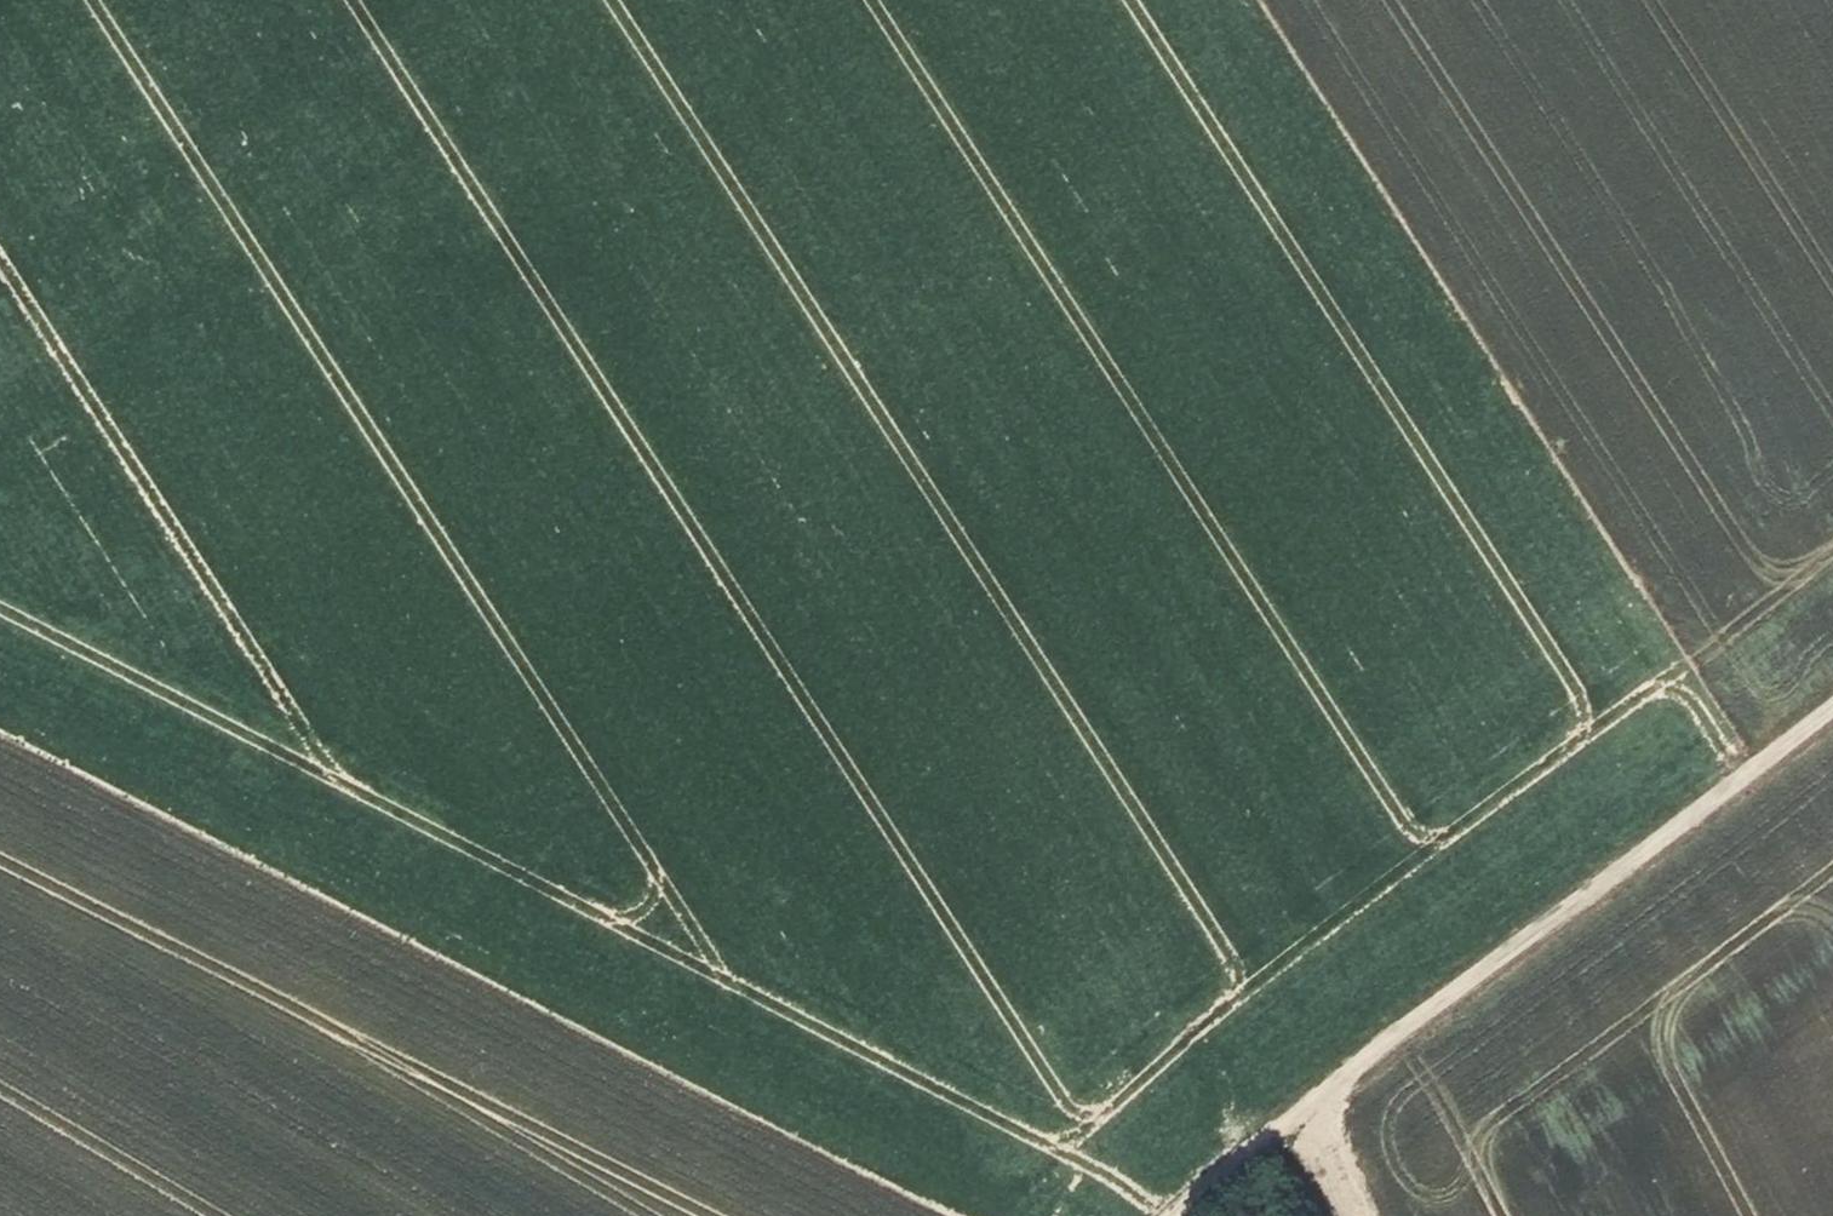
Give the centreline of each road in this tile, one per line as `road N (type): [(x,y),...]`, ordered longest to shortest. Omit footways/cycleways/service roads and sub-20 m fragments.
road 1 (track): [(1173,1215),(1245,1151),(1832,695)]
road 2 (track): [(1373,1215),(1310,1100)]

